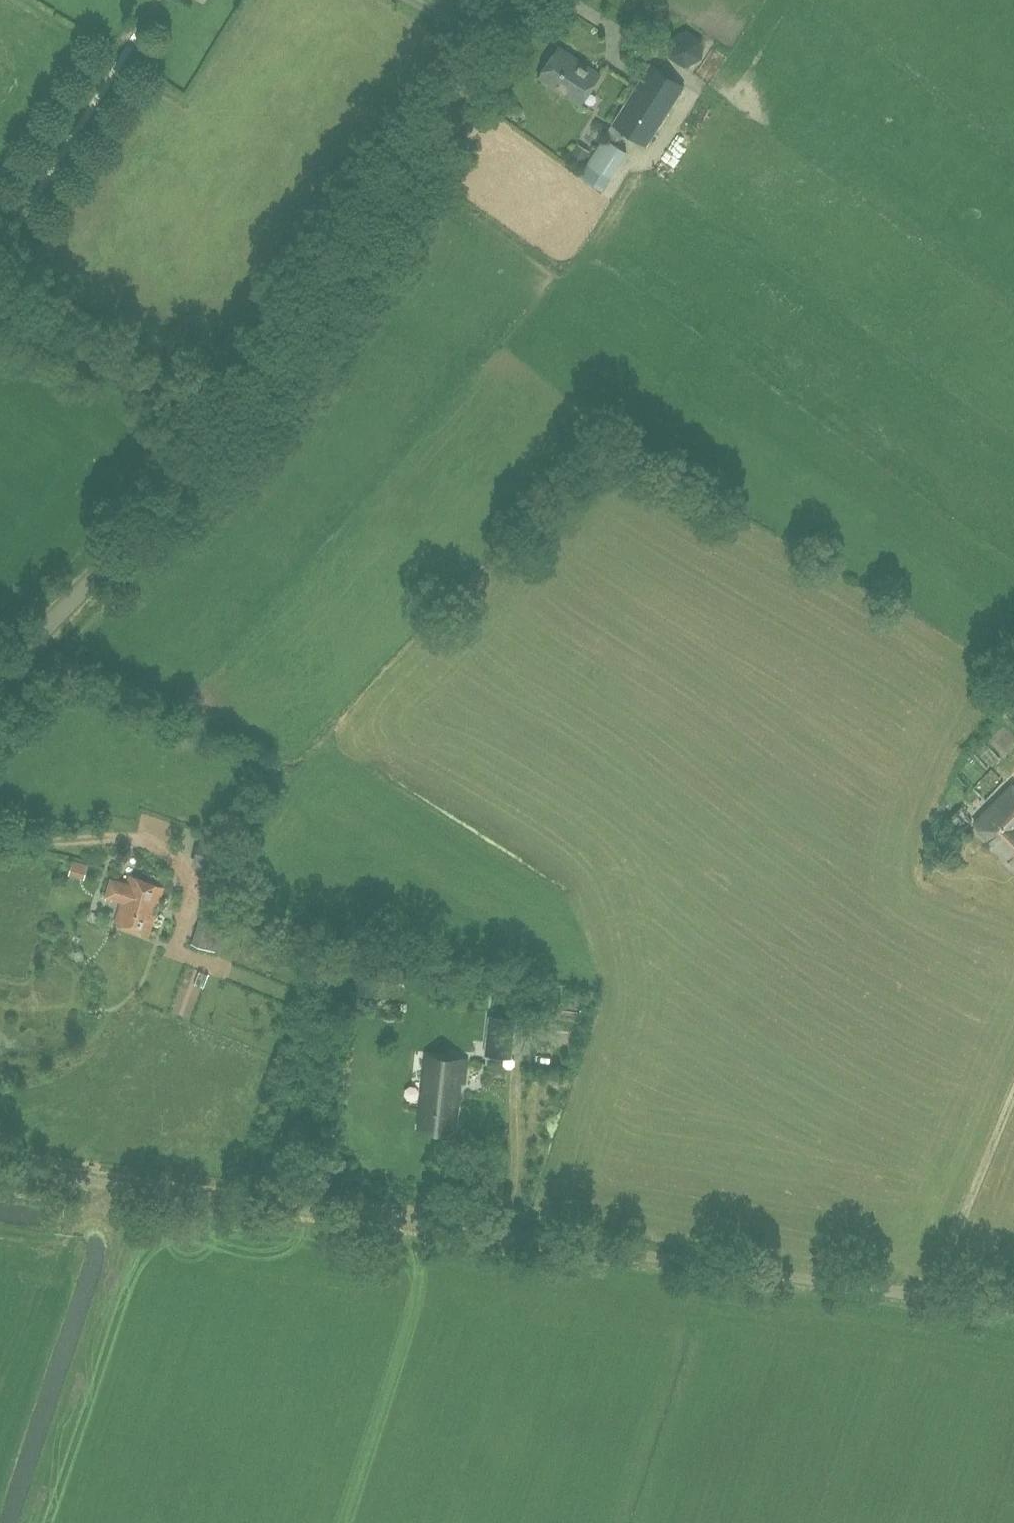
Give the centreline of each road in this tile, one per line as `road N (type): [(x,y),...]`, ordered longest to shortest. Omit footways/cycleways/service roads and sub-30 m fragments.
road 1 (unclassified): [(1013,1309),(0,1171)]
road 2 (unclassified): [(0,677),(242,412),(517,0)]

